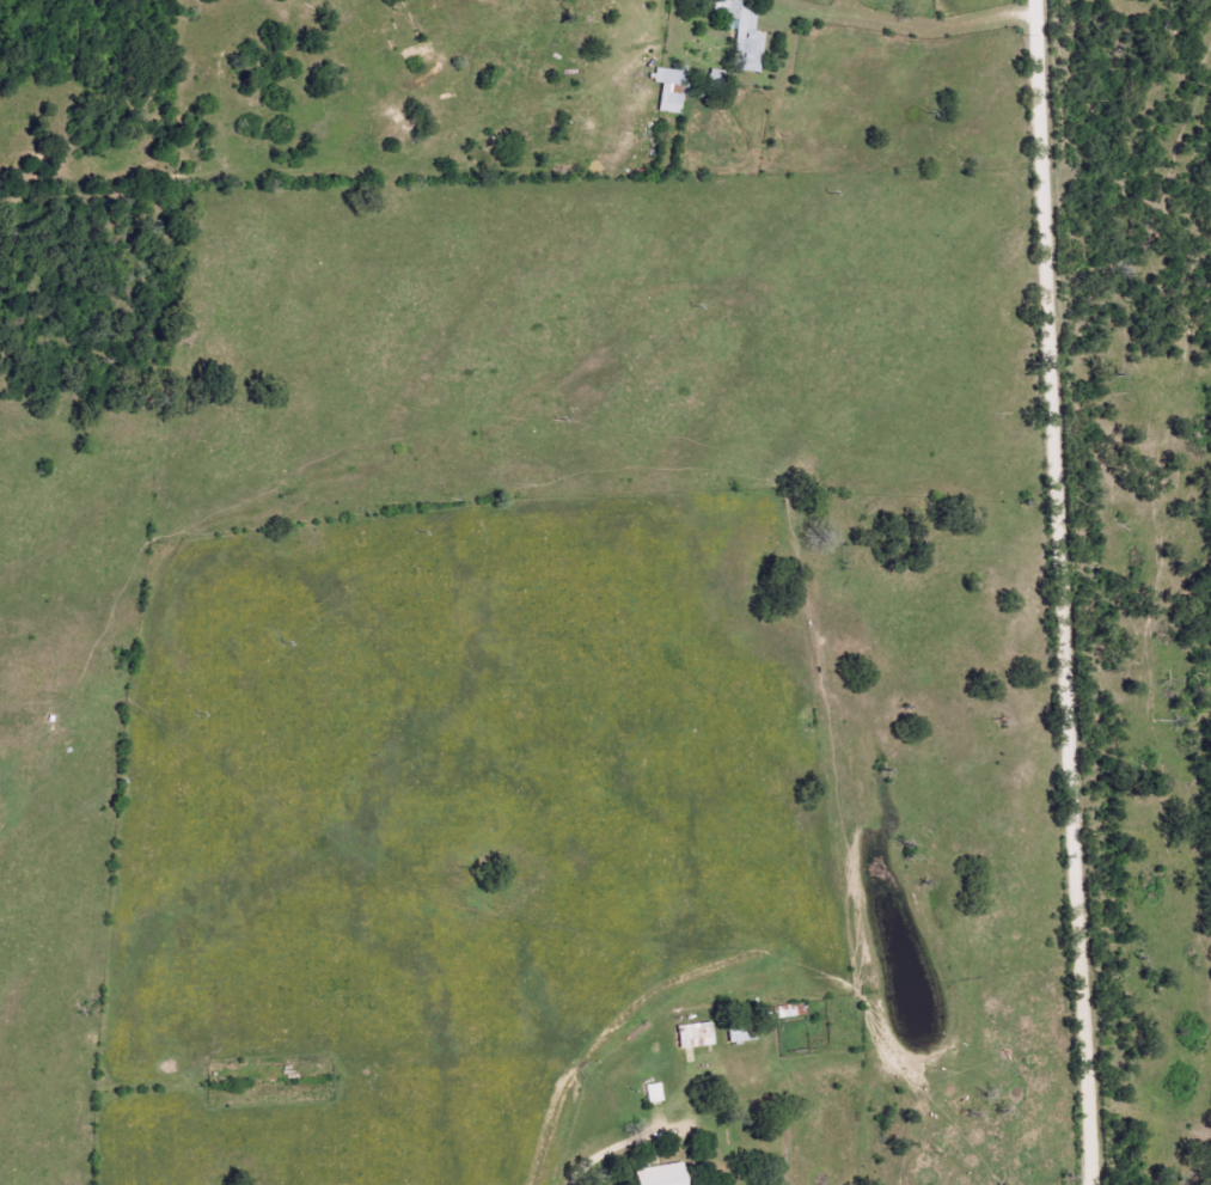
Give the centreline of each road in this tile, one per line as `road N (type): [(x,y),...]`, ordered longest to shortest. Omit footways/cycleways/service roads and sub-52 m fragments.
road 1 (residential): [(1035,0),(1091,1184)]

